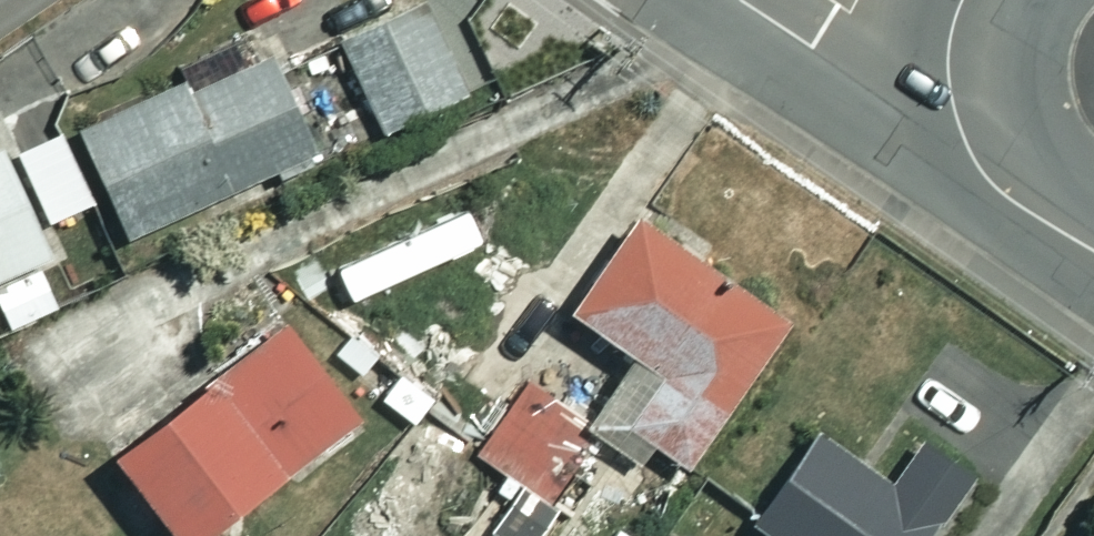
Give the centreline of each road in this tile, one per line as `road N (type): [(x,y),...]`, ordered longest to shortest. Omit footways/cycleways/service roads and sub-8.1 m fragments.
road 1 (residential): [(743,0),(982,154)]
road 2 (residential): [(962,0),(951,61),(958,112),(982,154)]
road 3 (residential): [(982,154),(1093,232)]

